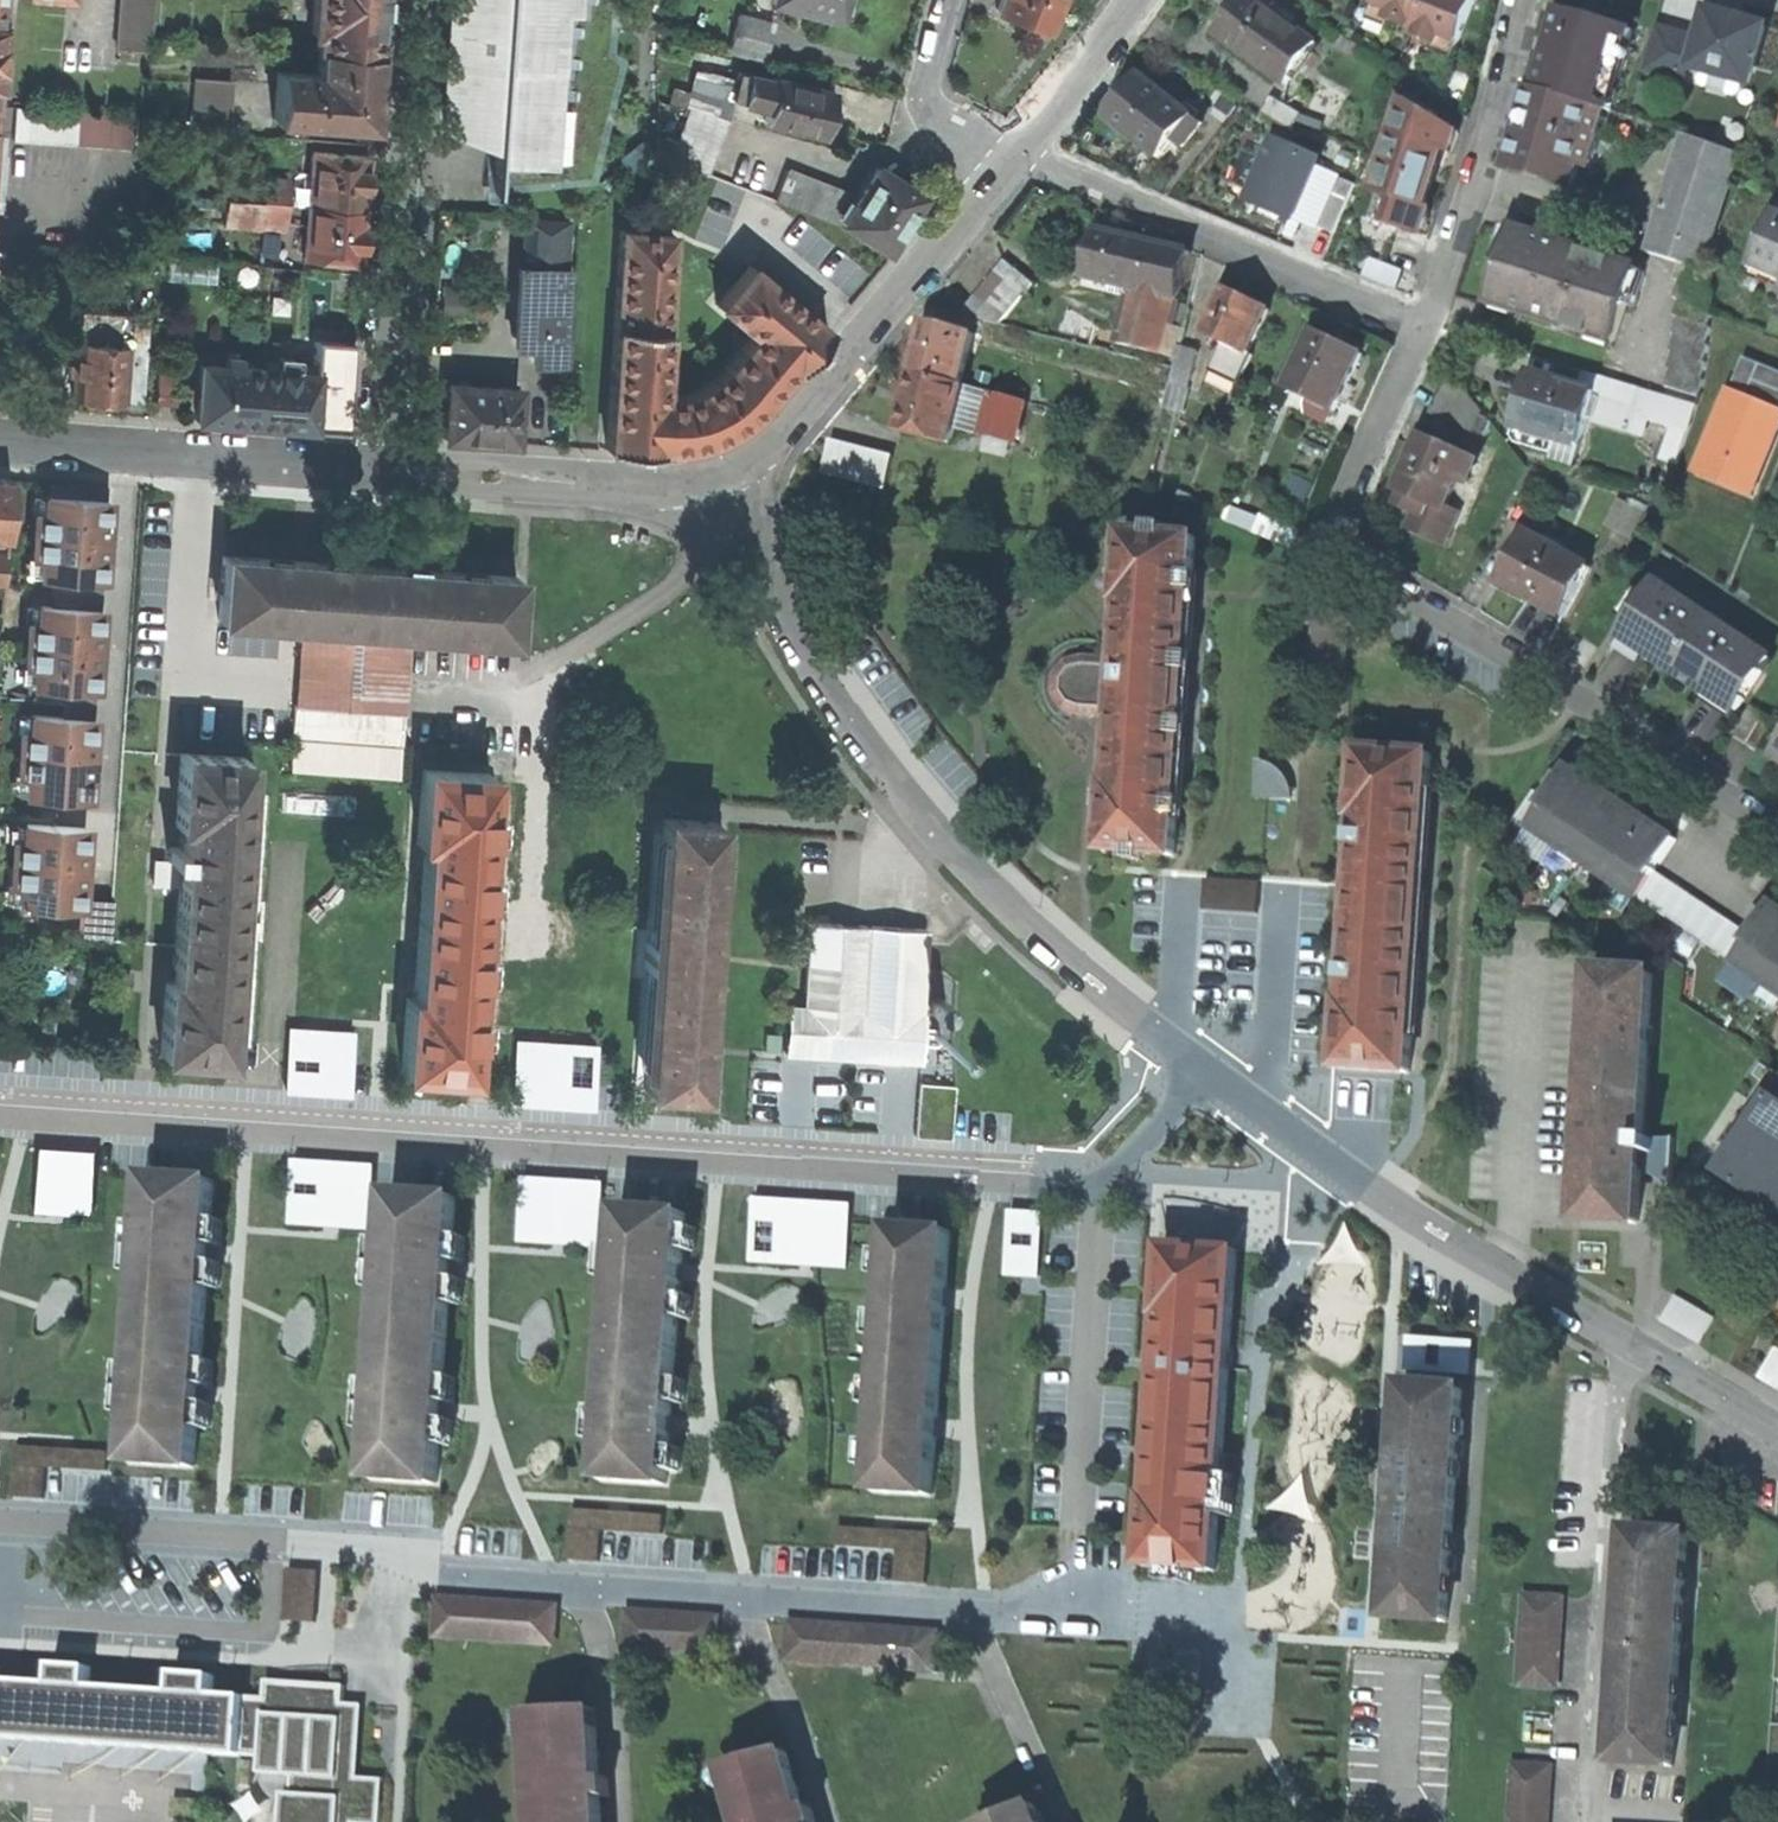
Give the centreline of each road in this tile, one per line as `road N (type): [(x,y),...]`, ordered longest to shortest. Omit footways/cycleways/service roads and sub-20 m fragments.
road 1 (residential): [(1203,1061),(1102,1172),(1072,1183),(0,1106)]
road 2 (residential): [(0,1519),(959,1594)]
road 3 (residential): [(714,476),(814,639),(963,849),(1019,910),(1203,1061)]
road 4 (residential): [(1425,329),(1346,501),(1346,542),(1365,565),(1588,690),(1777,821)]
road 5 (residential): [(1203,1061),(1510,1268),(1777,1410)]
road 6 (residential): [(386,467),(416,0)]
road 7 (residential): [(1425,329),(1006,145)]
road 8 (residential): [(714,476),(800,411),(1006,145)]
road 9 (residential): [(0,439),(386,467)]
road 10 (residential): [(1522,0),(1425,329)]
road 11 (residential): [(386,467),(679,486),(714,476)]
road 12 (residential): [(1006,145),(1124,0)]
road 13 (residential): [(944,0),(934,58),(938,84),(951,108),(1006,145)]

